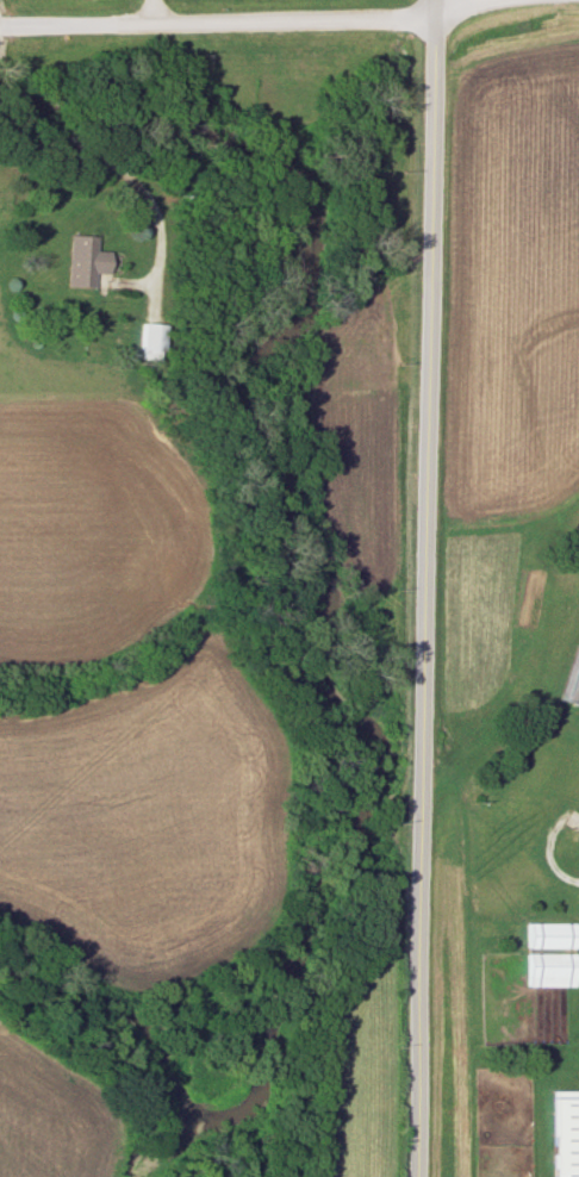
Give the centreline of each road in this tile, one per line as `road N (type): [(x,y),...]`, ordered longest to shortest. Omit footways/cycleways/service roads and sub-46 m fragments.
road 1 (residential): [(412,1176),(428,0)]
road 2 (residential): [(0,20),(428,14)]

